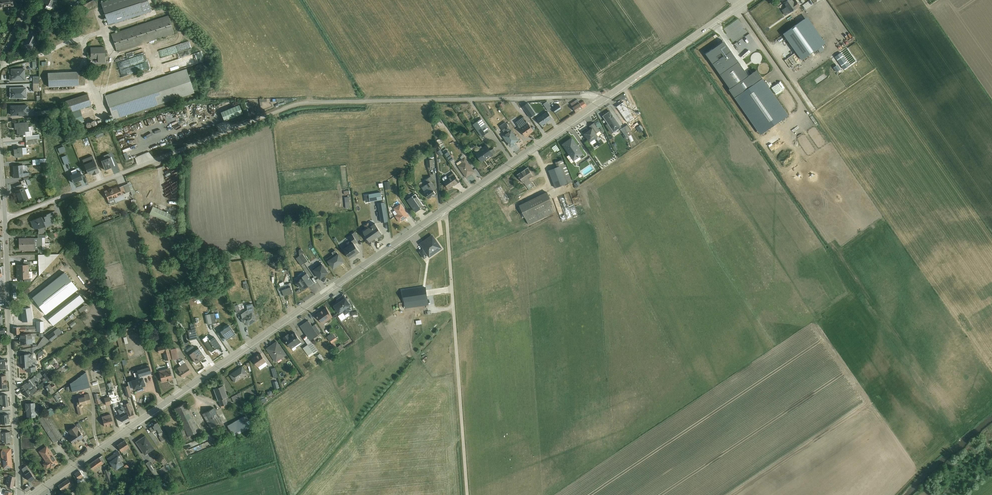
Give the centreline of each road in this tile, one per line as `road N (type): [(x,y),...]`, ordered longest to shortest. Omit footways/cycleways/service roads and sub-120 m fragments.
road 1 (unclassified): [(598,102),(298,104),(4,218)]
road 2 (tertiary): [(32,494),(442,211)]
road 3 (unclassified): [(467,494),(442,211)]
road 4 (unclassified): [(4,218),(19,494)]
road 5 (tertiary): [(442,211),(598,102)]
road 6 (tertiary): [(598,102),(745,0)]

